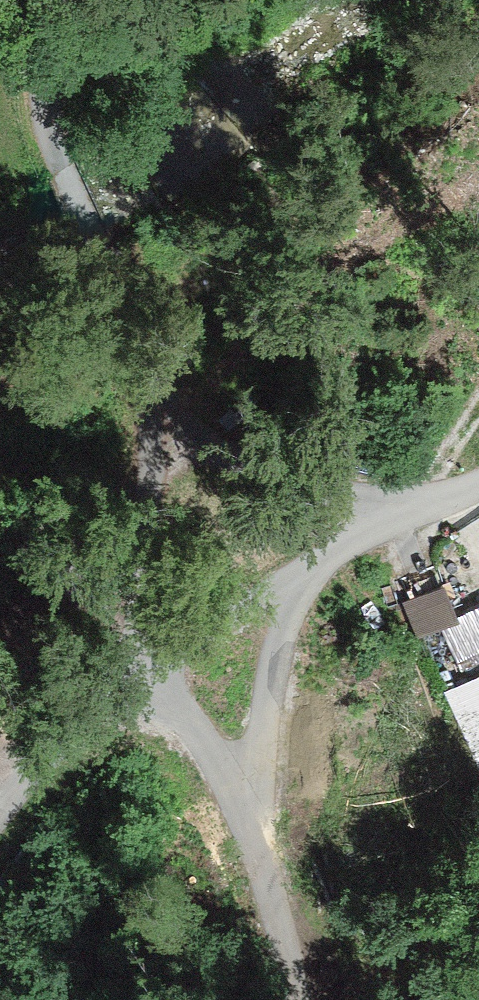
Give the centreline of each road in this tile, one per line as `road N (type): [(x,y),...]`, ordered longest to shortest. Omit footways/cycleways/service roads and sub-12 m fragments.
road 1 (residential): [(228,786),(149,654),(131,327)]
road 2 (residential): [(228,786),(256,754),(280,646),(311,576),(333,551),(398,518)]
road 3 (unclassified): [(131,327),(242,438),(324,488),(398,518)]
road 4 (residential): [(287,999),(228,786)]
road 5 (residential): [(47,148),(46,60),(95,0)]

